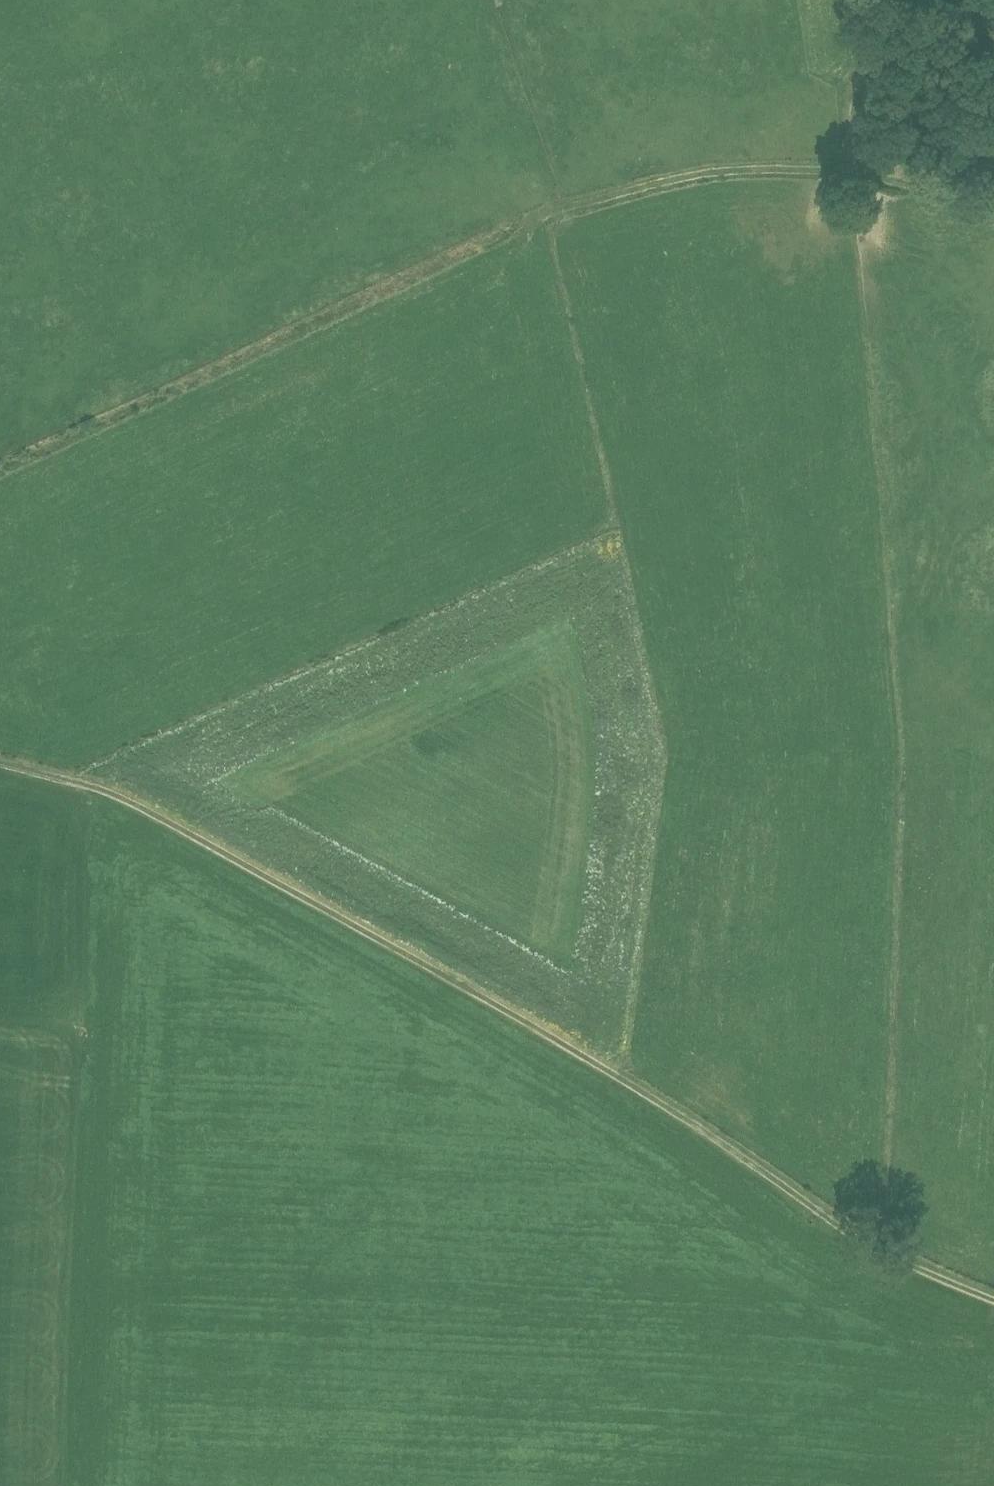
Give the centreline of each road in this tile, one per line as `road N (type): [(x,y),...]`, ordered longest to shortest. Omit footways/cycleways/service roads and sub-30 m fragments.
road 1 (track): [(993,1296),(880,1249),(624,1082),(241,863),(120,799),(0,763)]

